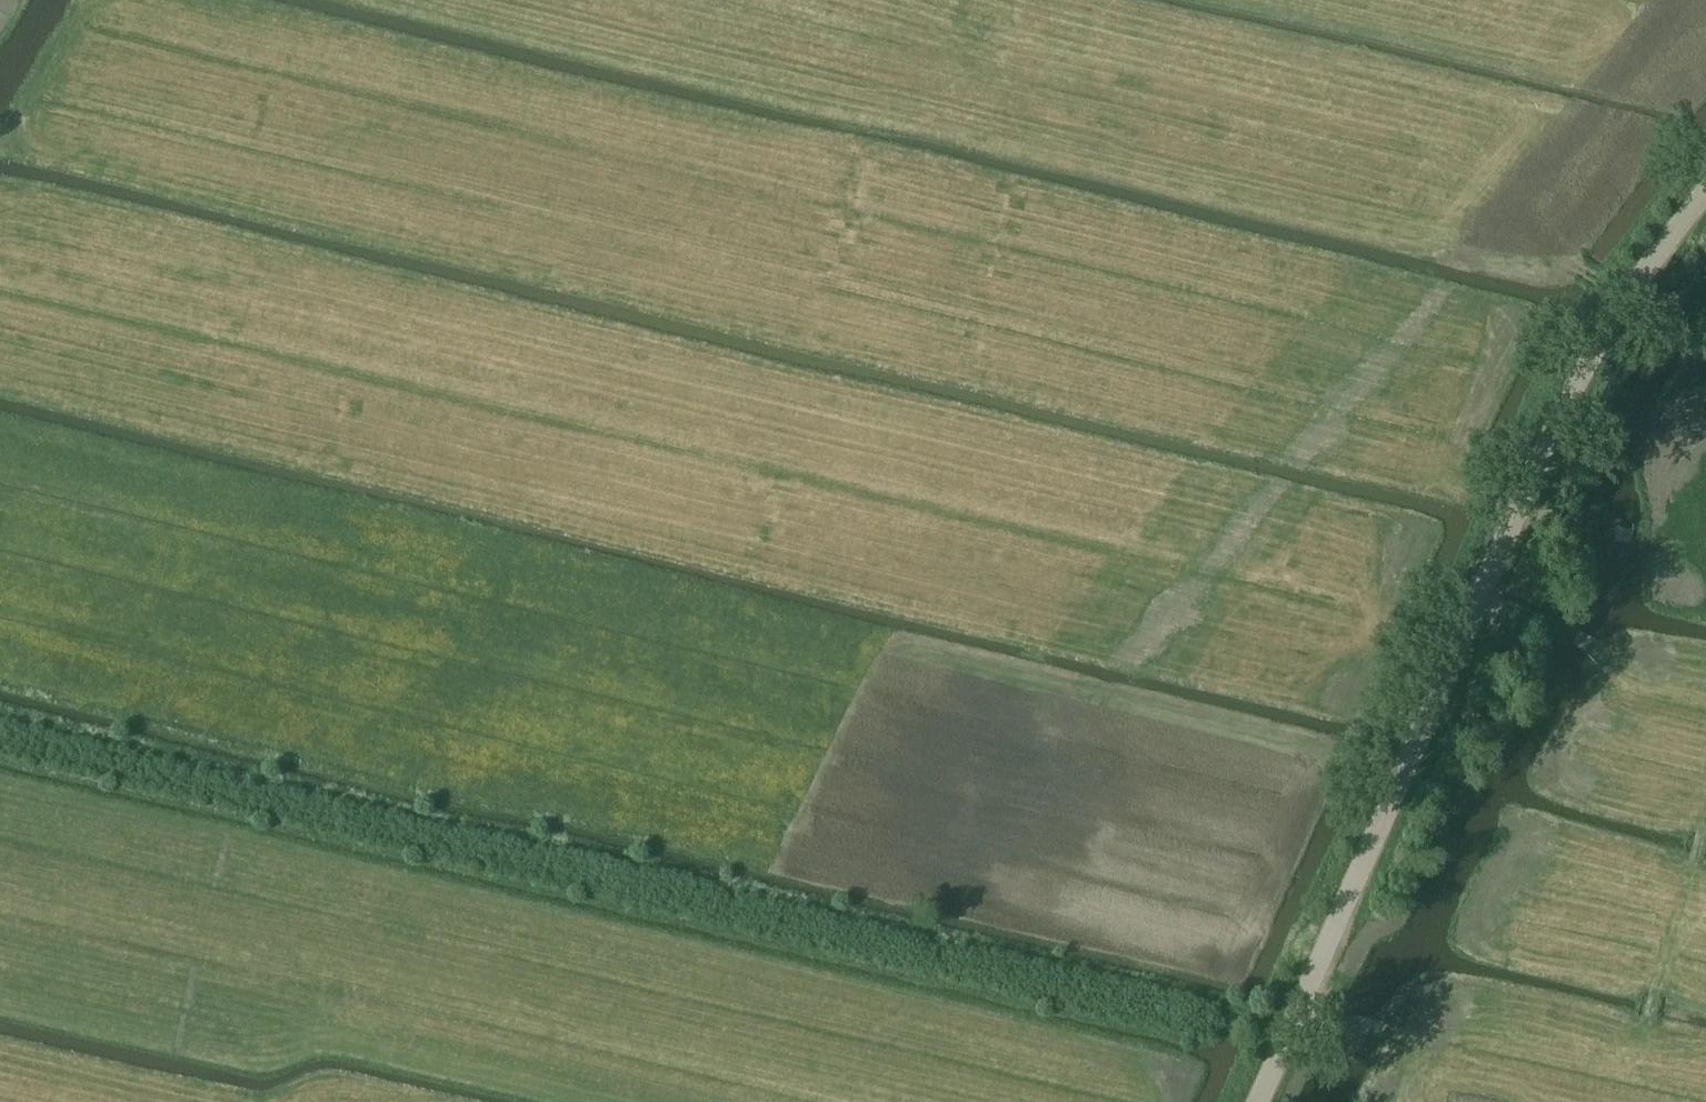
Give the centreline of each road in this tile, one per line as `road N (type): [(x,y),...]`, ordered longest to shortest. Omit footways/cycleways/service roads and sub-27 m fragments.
road 1 (unclassified): [(1257,1101),(1592,353),(1705,192)]

